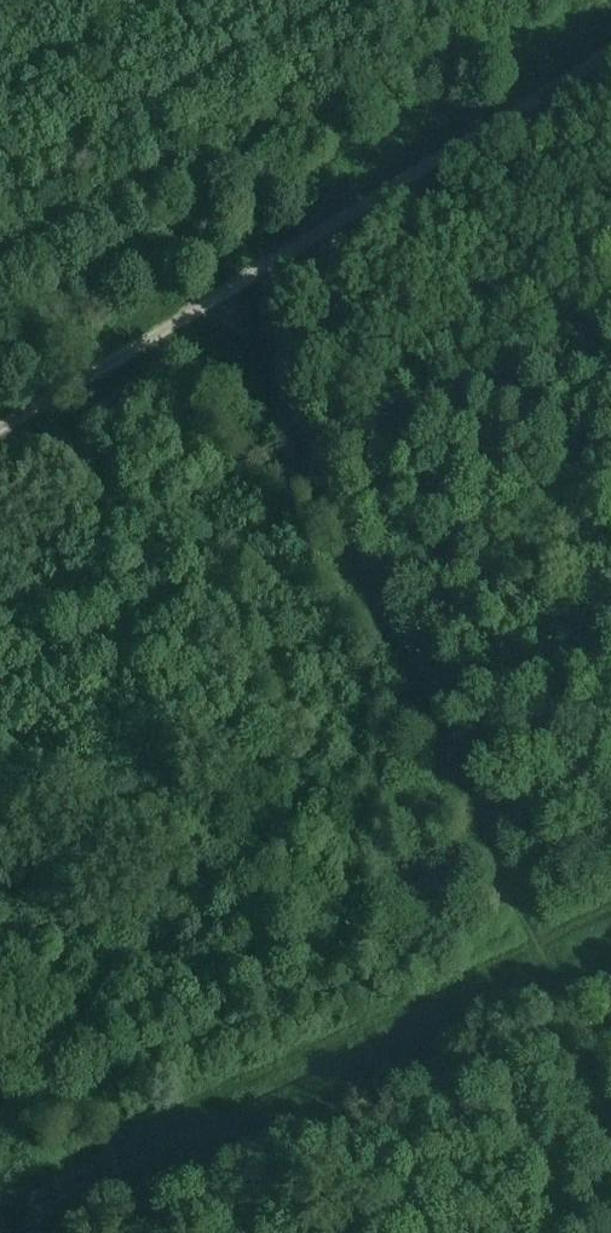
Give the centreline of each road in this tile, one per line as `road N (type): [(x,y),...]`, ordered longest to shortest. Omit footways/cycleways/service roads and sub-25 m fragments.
road 1 (track): [(610,1122),(225,291)]
road 2 (track): [(610,53),(0,428)]
road 3 (track): [(610,902),(9,1183)]
road 4 (track): [(41,1223),(610,959)]

